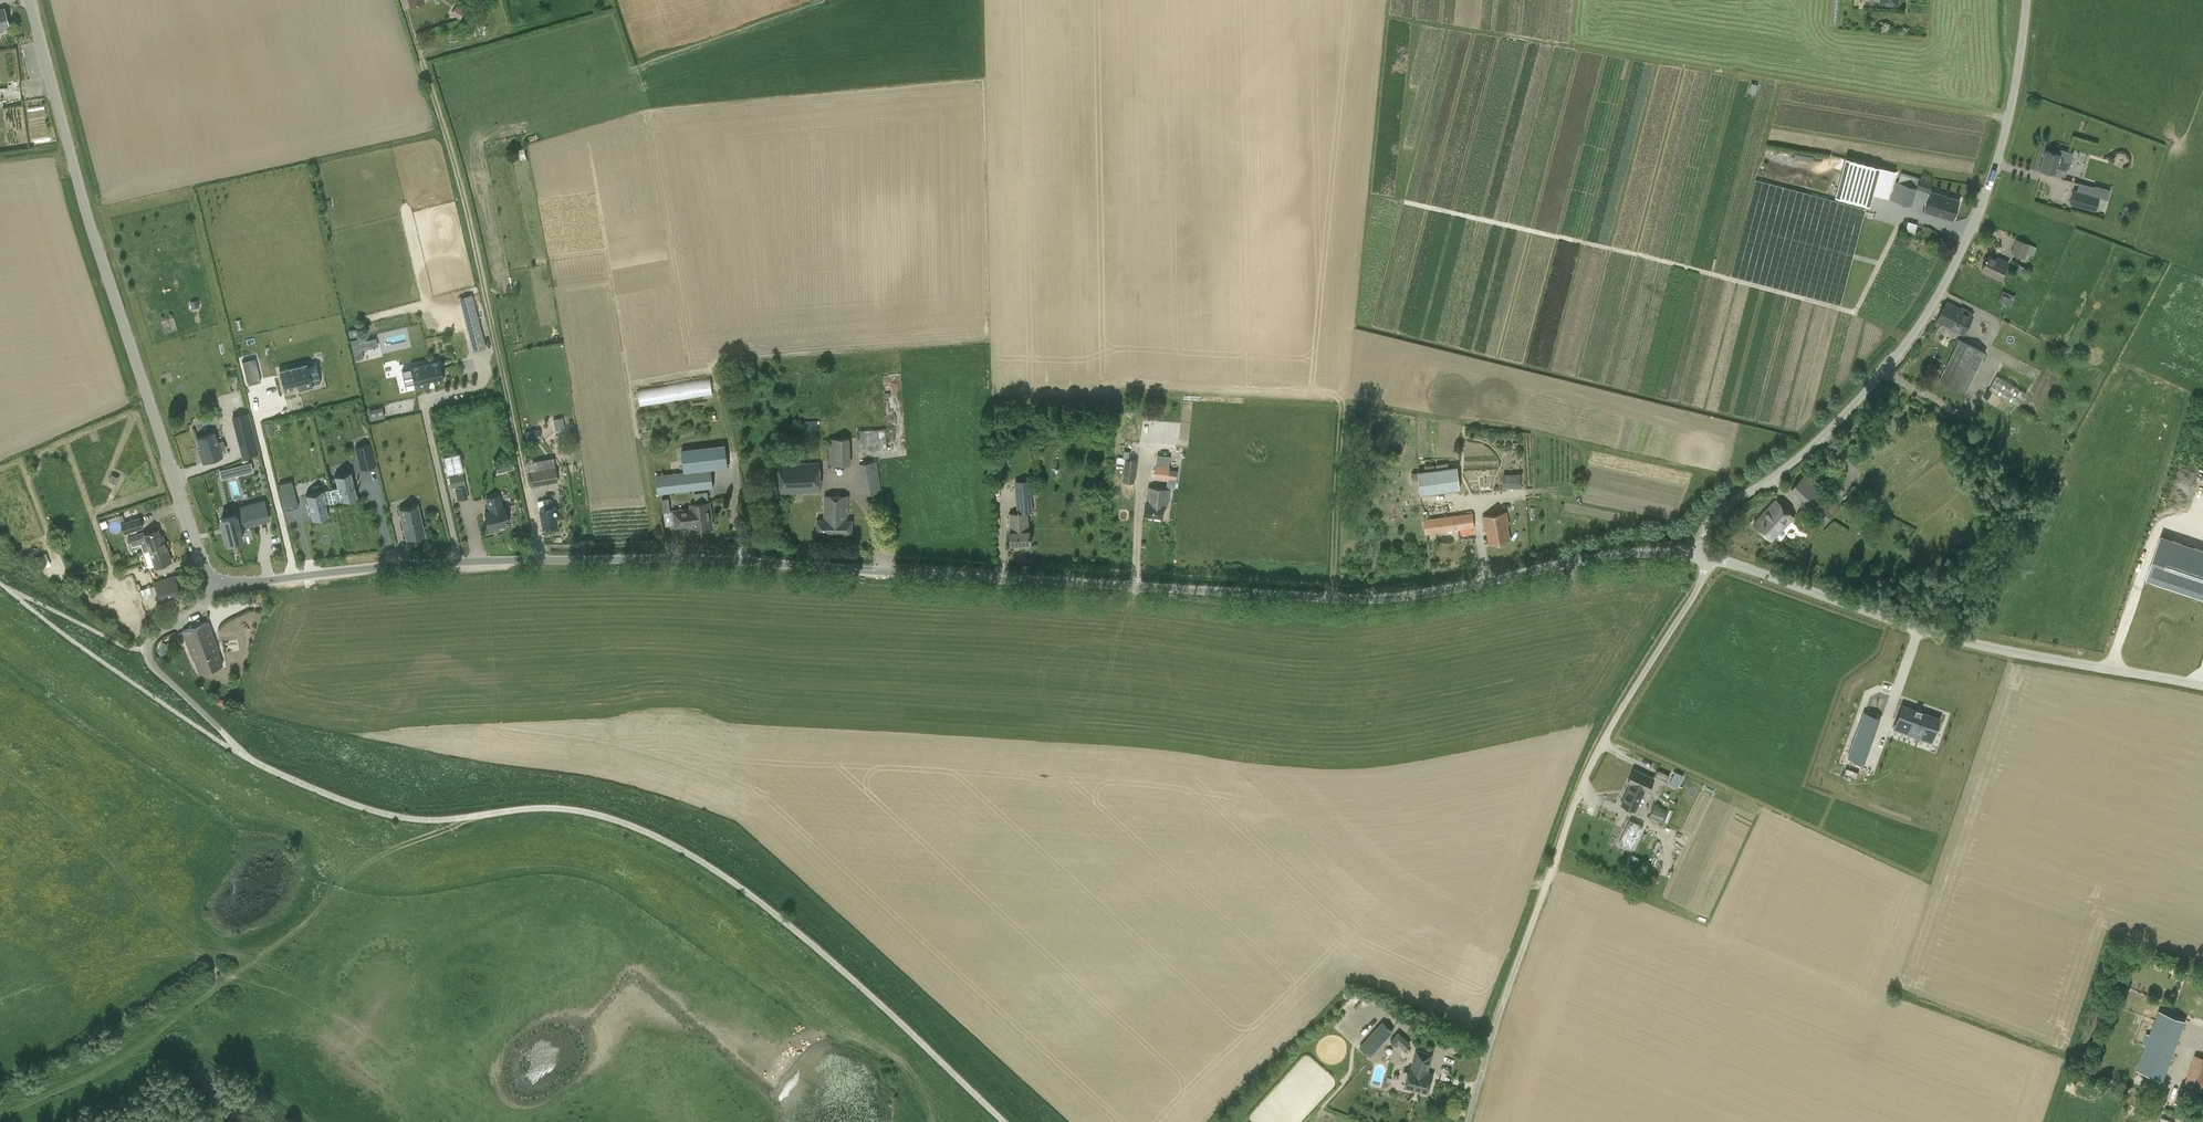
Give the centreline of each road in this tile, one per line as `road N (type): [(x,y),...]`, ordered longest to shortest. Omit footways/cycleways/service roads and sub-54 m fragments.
road 1 (unclassified): [(218,582),(459,561),(695,561),(1330,598),(1646,550),(1705,551)]
road 2 (unclassified): [(1004,1121),(750,893),(636,828),(578,809),(394,816),(248,757),(146,652),(154,636),(196,612),(218,582)]
road 3 (unclassified): [(1705,551),(1723,508),(1787,468),(1853,409),(1930,306),(2001,152),(2029,0)]
road 4 (unclassified): [(1705,551),(1697,579),(1592,763),(1501,1007),(1469,1121)]
road 5 (unclassified): [(218,582),(207,571),(119,314),(29,0)]
road 6 (track): [(403,0),(460,180),(539,560)]
road 7 (unclassified): [(2202,681),(1959,638),(1705,551)]
road 8 (track): [(295,576),(255,419)]

